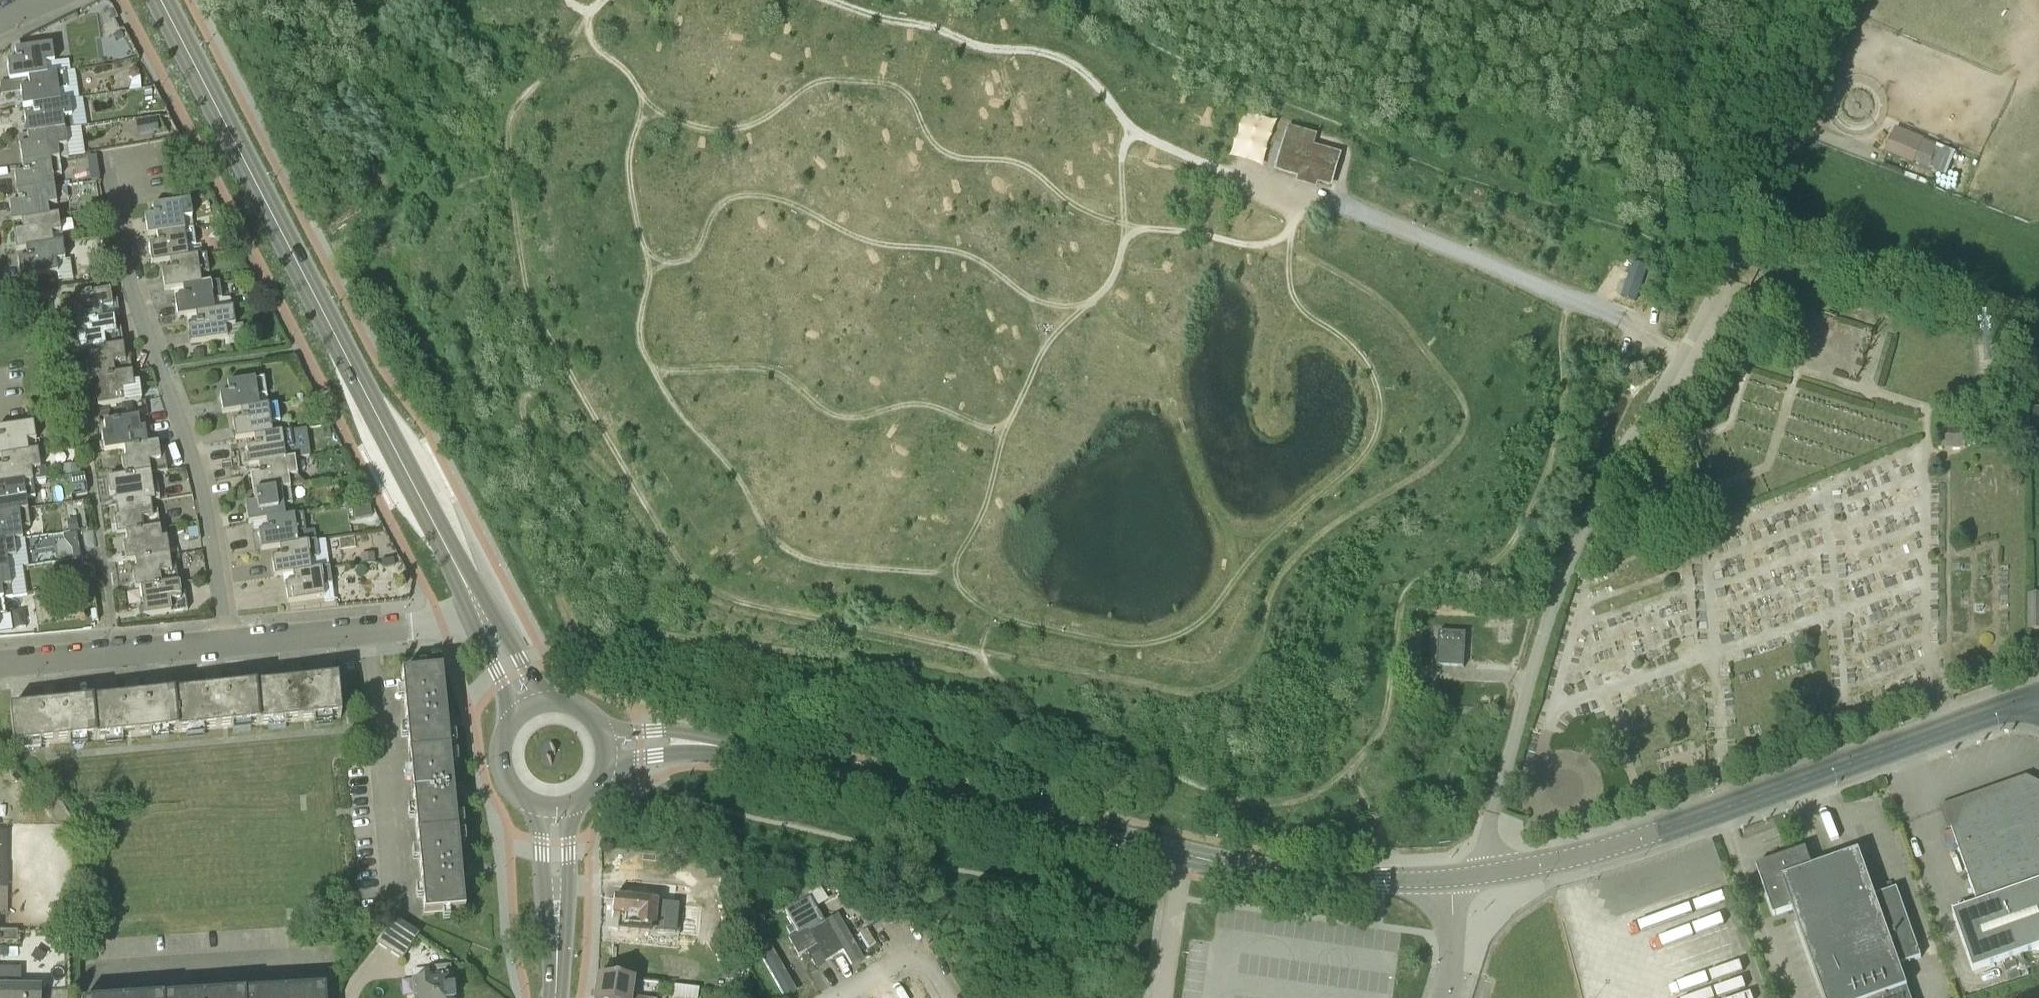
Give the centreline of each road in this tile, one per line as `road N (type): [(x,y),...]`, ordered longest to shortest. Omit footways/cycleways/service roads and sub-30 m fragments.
road 1 (track): [(1577,297),(1566,317),(1560,424),(1534,505),(1495,563),(1411,584),(1383,723),(1323,788),(1293,801),(1245,802),(1181,780),(1040,710),(988,669),(987,652)]
road 2 (track): [(1308,197),(1292,233),(1296,247),(1401,316),(1468,413),(1462,439),(1433,469),(1303,549),(1277,579),(1246,668),(1217,689),(1190,692),(987,652)]
road 3 (tertiary): [(475,605),(158,0)]
road 4 (tertiary): [(2038,696),(1570,859),(1448,876)]
road 5 (tertiary): [(1182,854),(707,744),(606,748)]
road 6 (track): [(636,489),(536,315),(511,193),(513,111),(601,0)]
road 7 (residential): [(226,644),(202,493),(128,282),(103,154)]
road 8 (track): [(849,0),(933,18),(974,42),(1053,48),(1083,68),(1134,132),(1240,173)]
road 9 (track): [(987,652),(732,593),(683,556),(636,489)]
road 10 (track): [(1680,353),(1860,0)]
road 11 (tertiary): [(1448,876),(1287,874),(1182,854)]
road 12 (residential): [(226,644),(422,625),(475,605)]
road 13 (residential): [(0,667),(226,644)]
road 14 (tertiary): [(554,997),(554,808)]
road 15 (unclassified): [(952,997),(929,961),(912,957),(829,997)]
road 16 (unclassified): [(1160,997),(1182,854)]
road 17 (tertiary): [(529,706),(506,728),(503,775),(524,799),(554,808)]
road 18 (residential): [(1444,997),(1448,876)]

